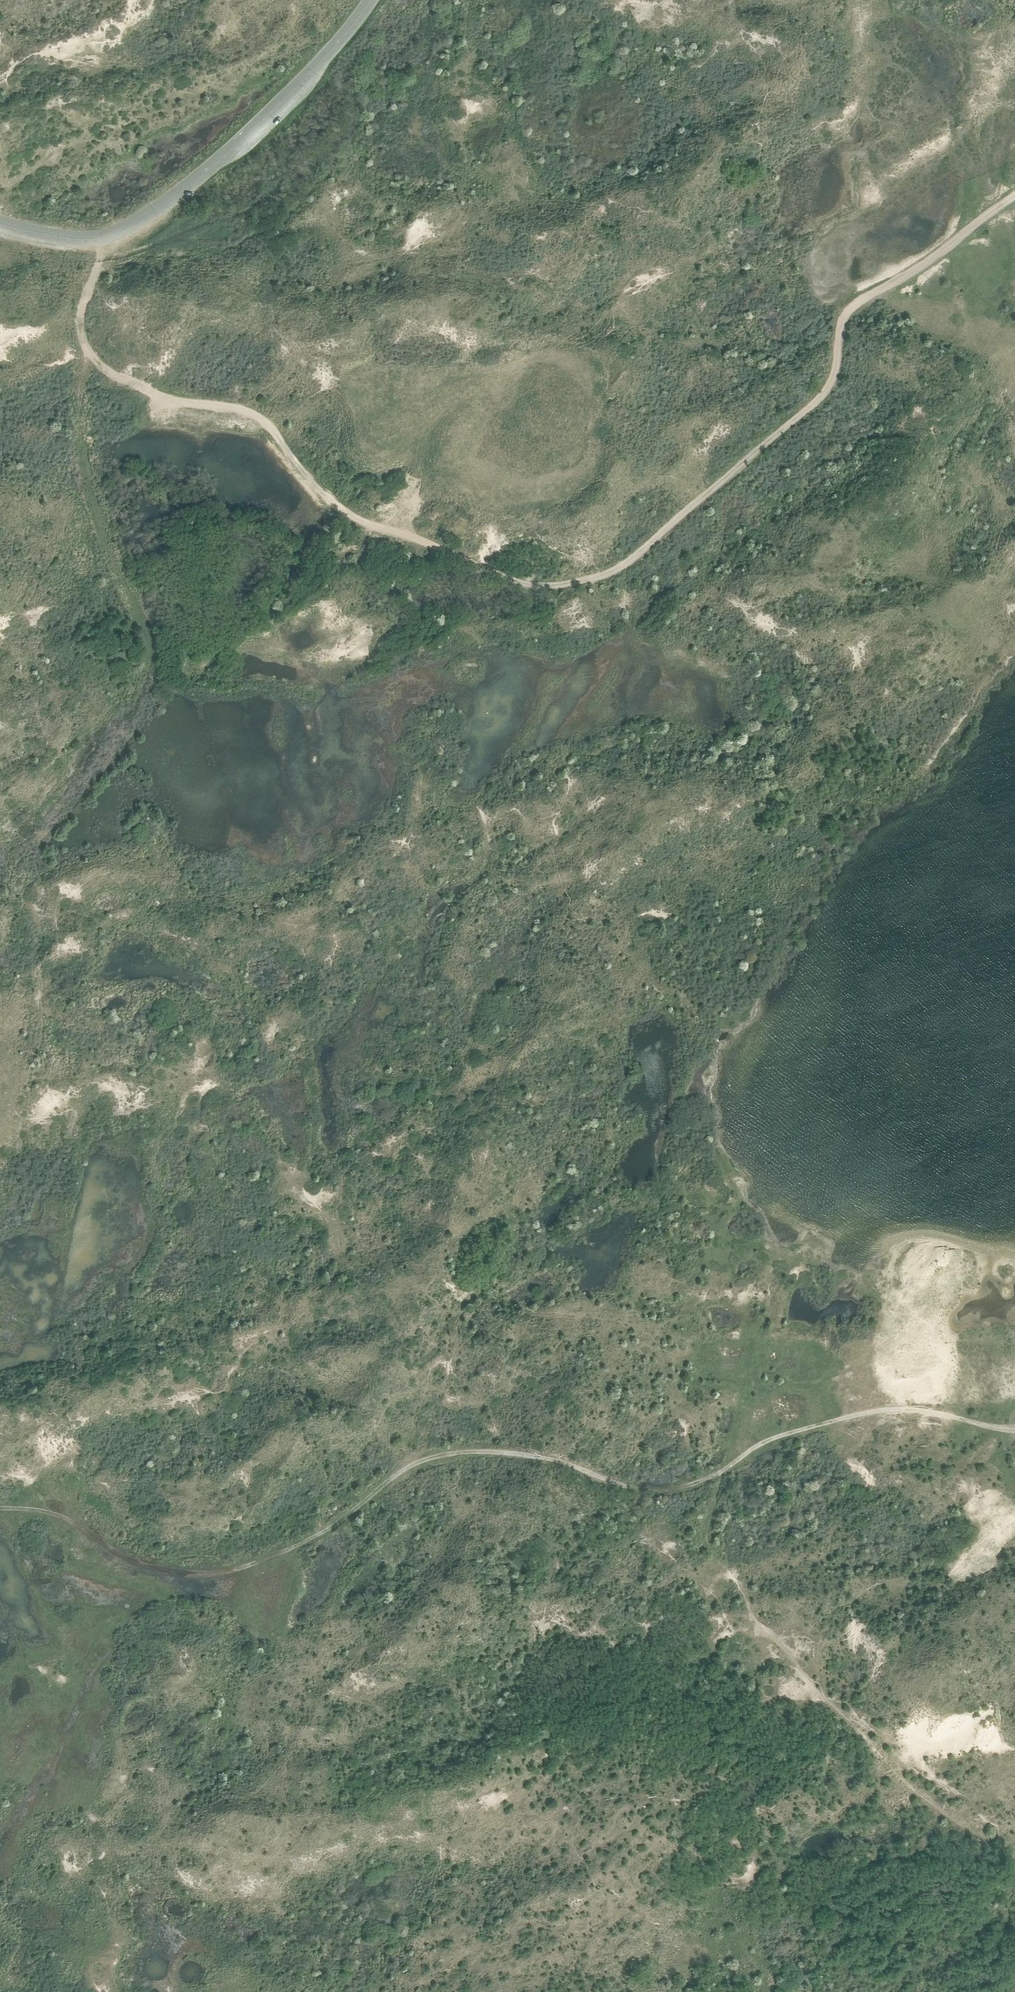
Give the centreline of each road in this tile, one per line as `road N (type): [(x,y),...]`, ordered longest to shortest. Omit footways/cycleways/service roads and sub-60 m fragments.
road 1 (track): [(1014,195),(857,303),(845,319),(827,389),(656,540),(611,572),(555,585),(507,578),(350,516),(324,497),(271,424),(243,408),(162,398),(112,374),(83,335),(103,234)]
road 2 (tertiary): [(0,220),(89,236),(159,206),(256,123),(367,0)]

